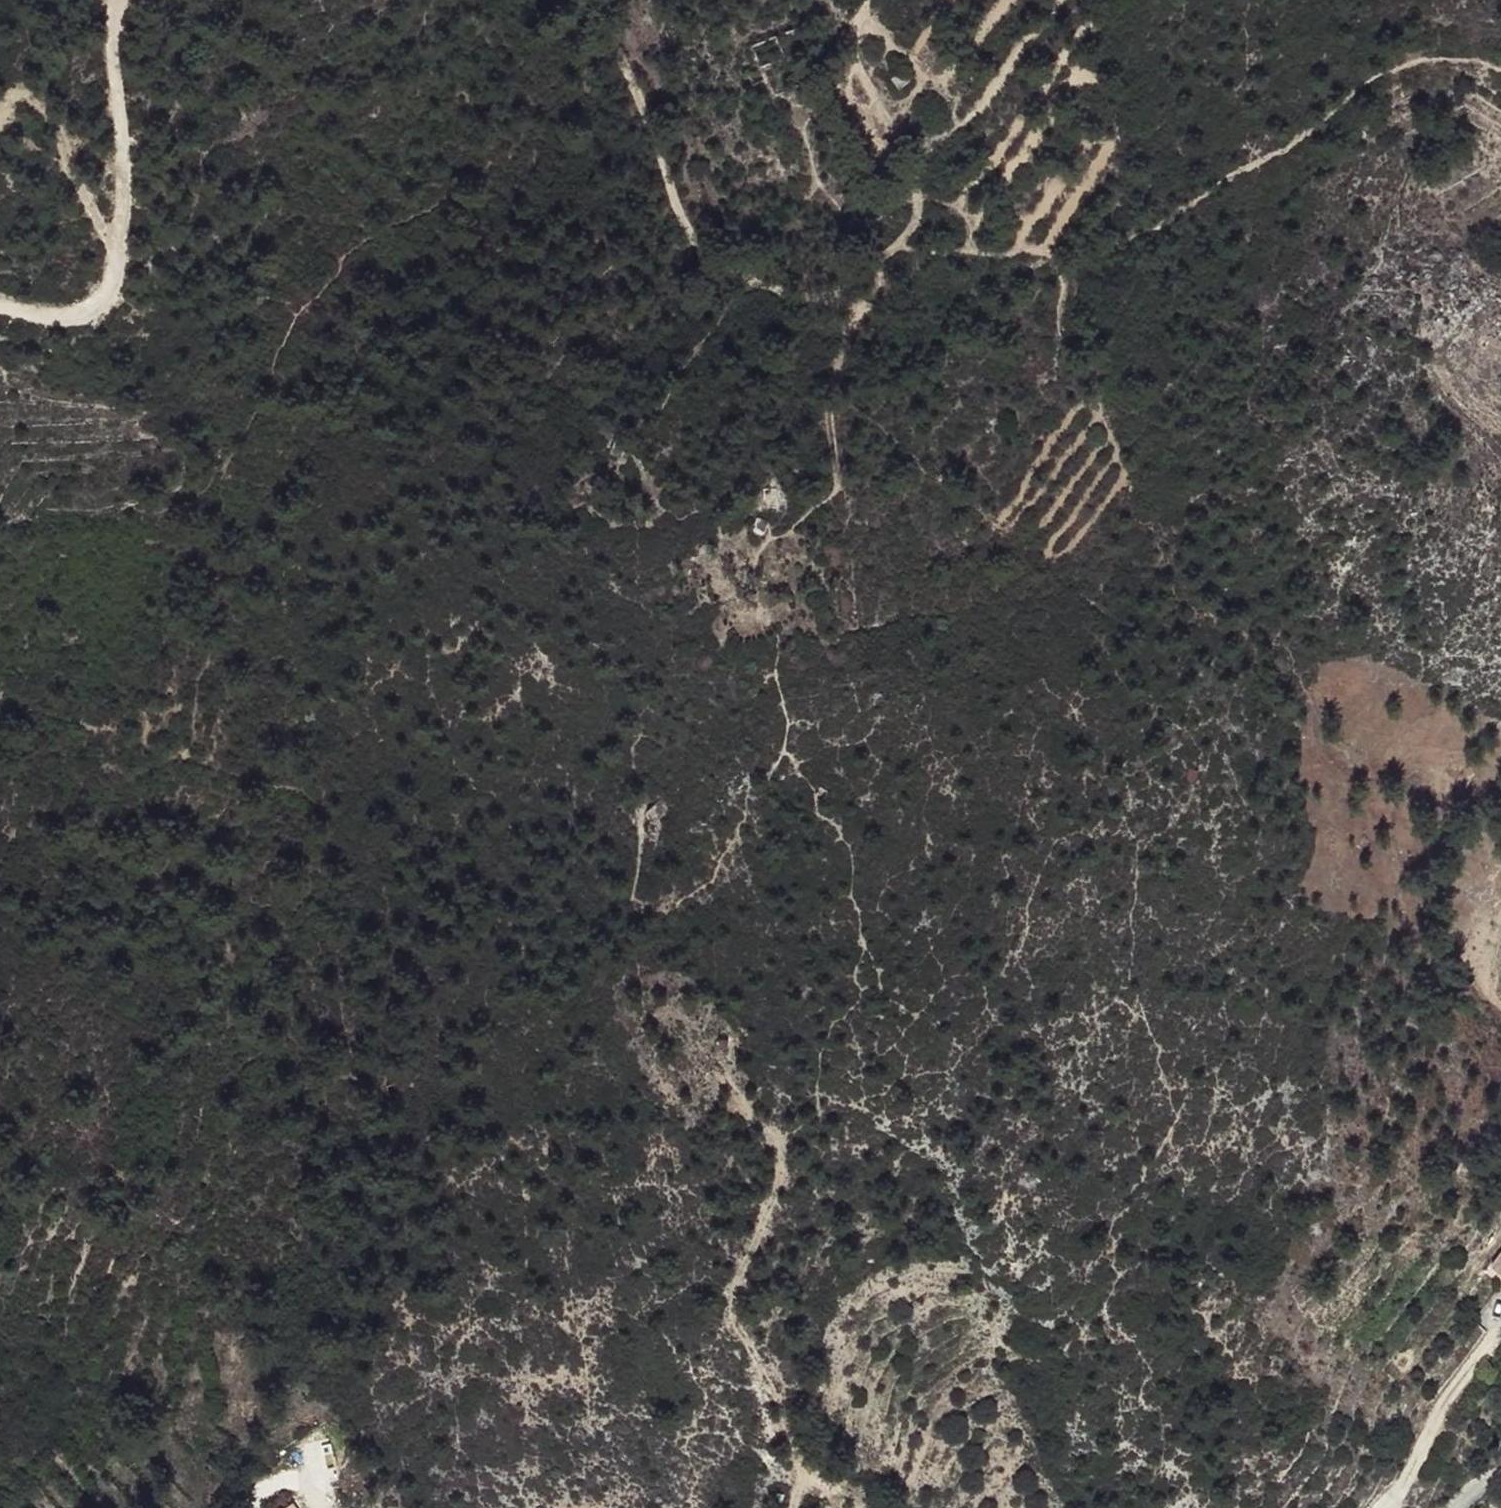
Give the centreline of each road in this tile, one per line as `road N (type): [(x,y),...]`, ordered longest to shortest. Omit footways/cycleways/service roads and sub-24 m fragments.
road 1 (track): [(596,0),(681,224),(750,283),(812,298),(899,250),(1056,260),(1109,254),(1403,66),(1475,62),(1500,72)]
road 2 (track): [(112,0),(121,145),(118,288),(67,317),(0,307)]

